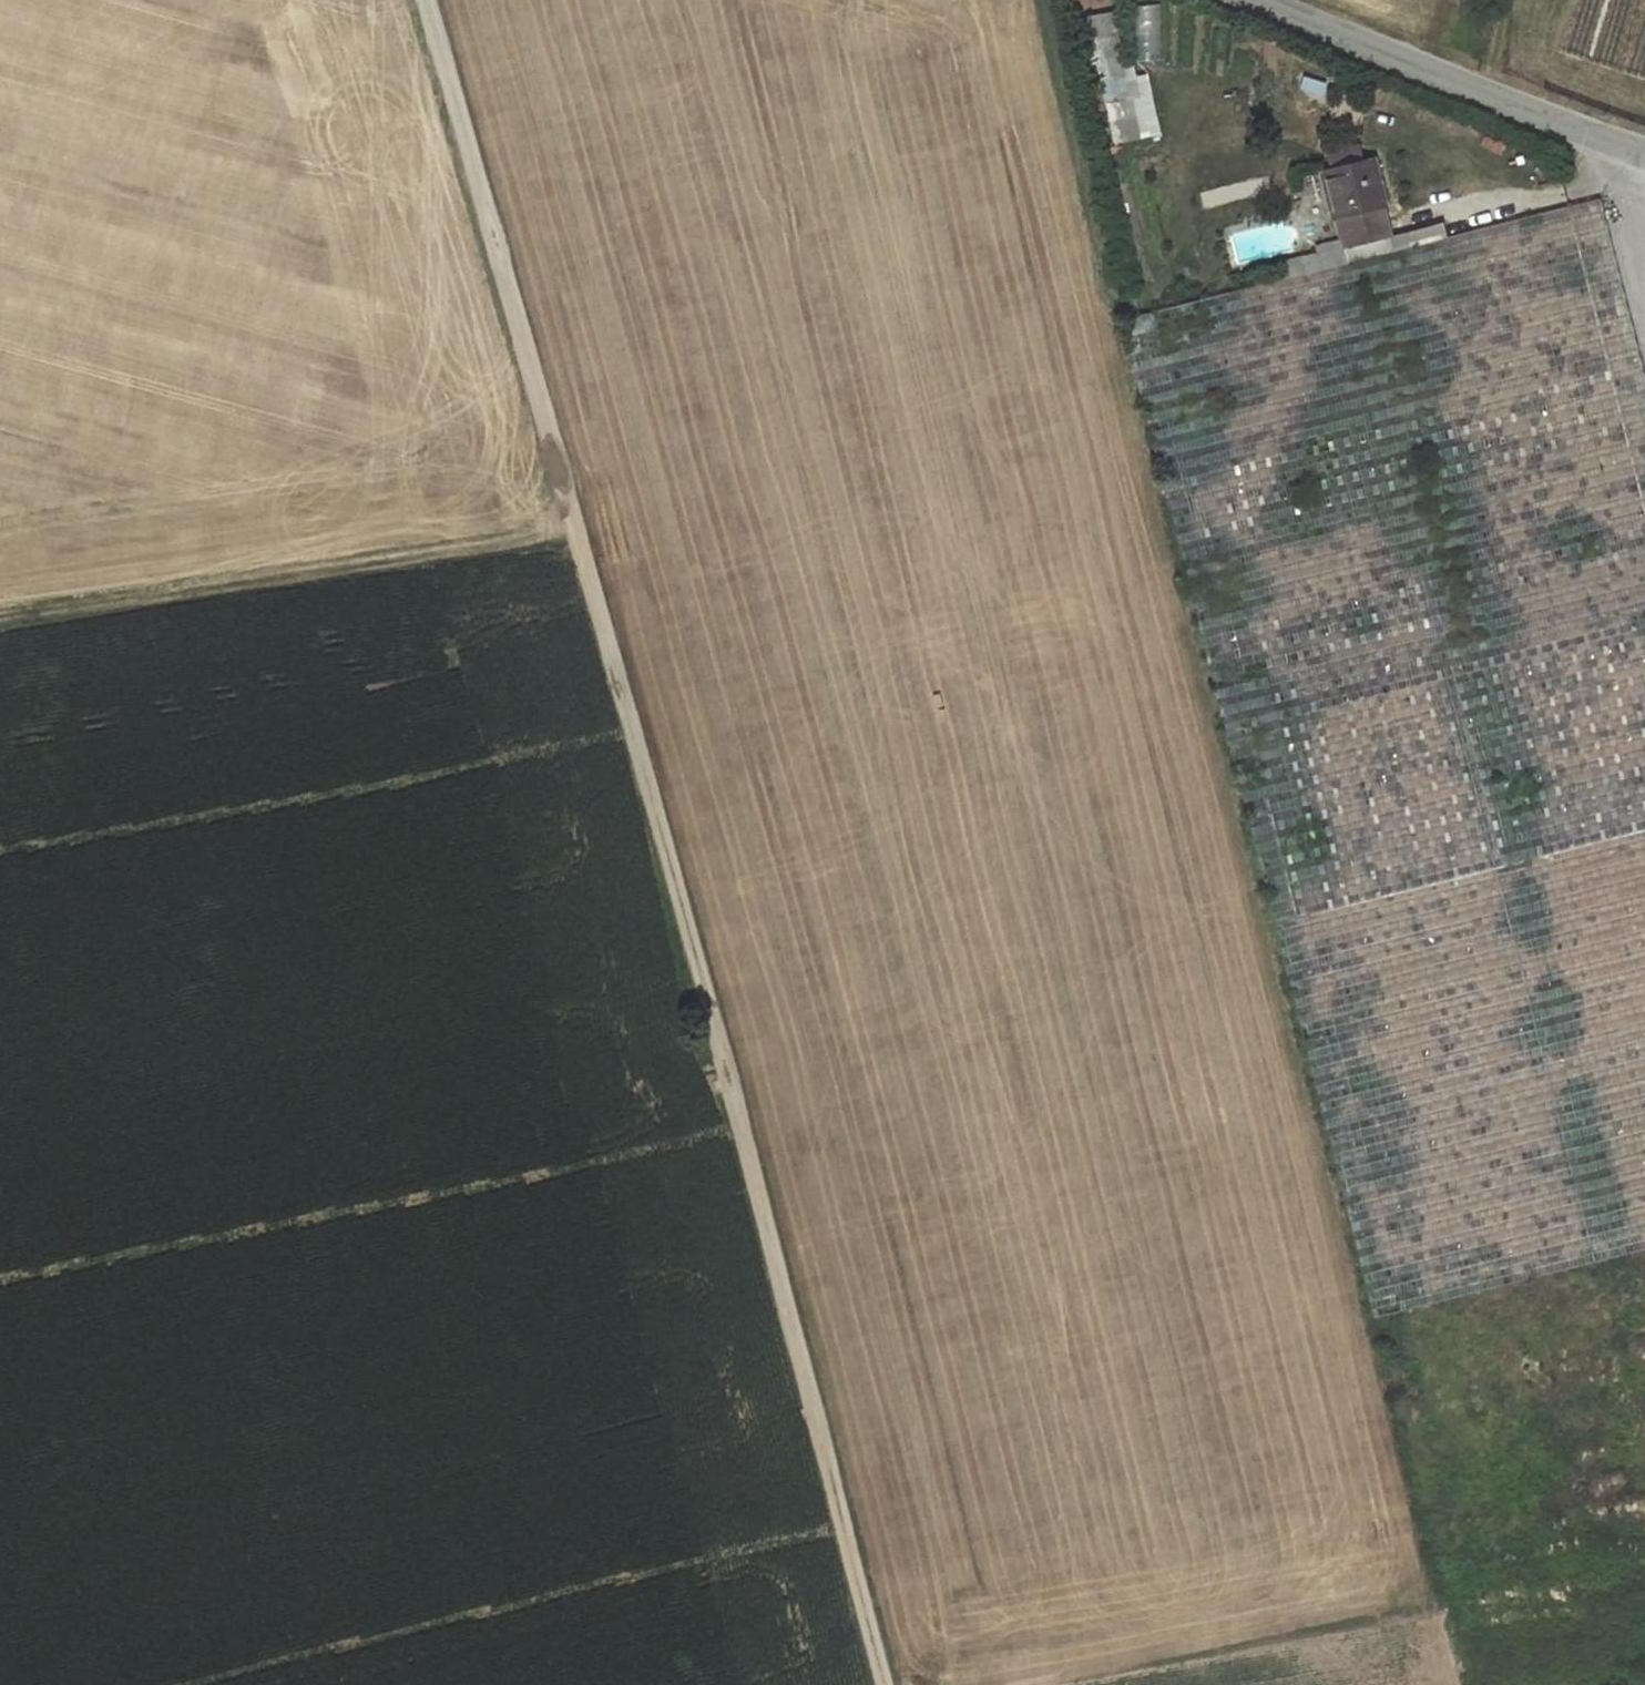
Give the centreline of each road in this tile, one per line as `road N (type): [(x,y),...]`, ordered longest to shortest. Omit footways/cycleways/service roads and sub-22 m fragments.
road 1 (track): [(885,1684),(618,680),(425,0)]
road 2 (unclassified): [(1644,152),(1251,0)]
road 3 (track): [(1644,324),(1599,137)]

